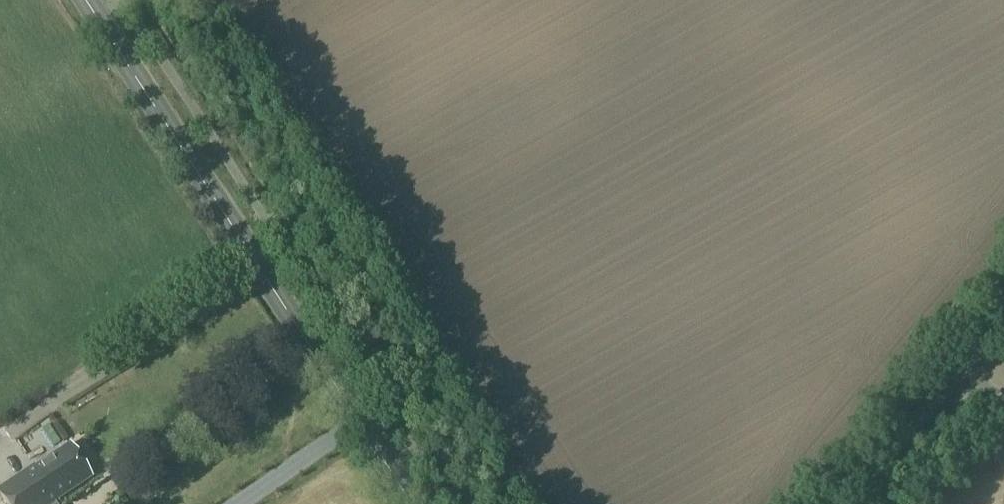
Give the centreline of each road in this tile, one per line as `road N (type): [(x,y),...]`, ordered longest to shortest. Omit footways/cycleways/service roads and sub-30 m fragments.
road 1 (secondary): [(415,503),(88,0)]
road 2 (unclassified): [(844,503),(1003,316)]

